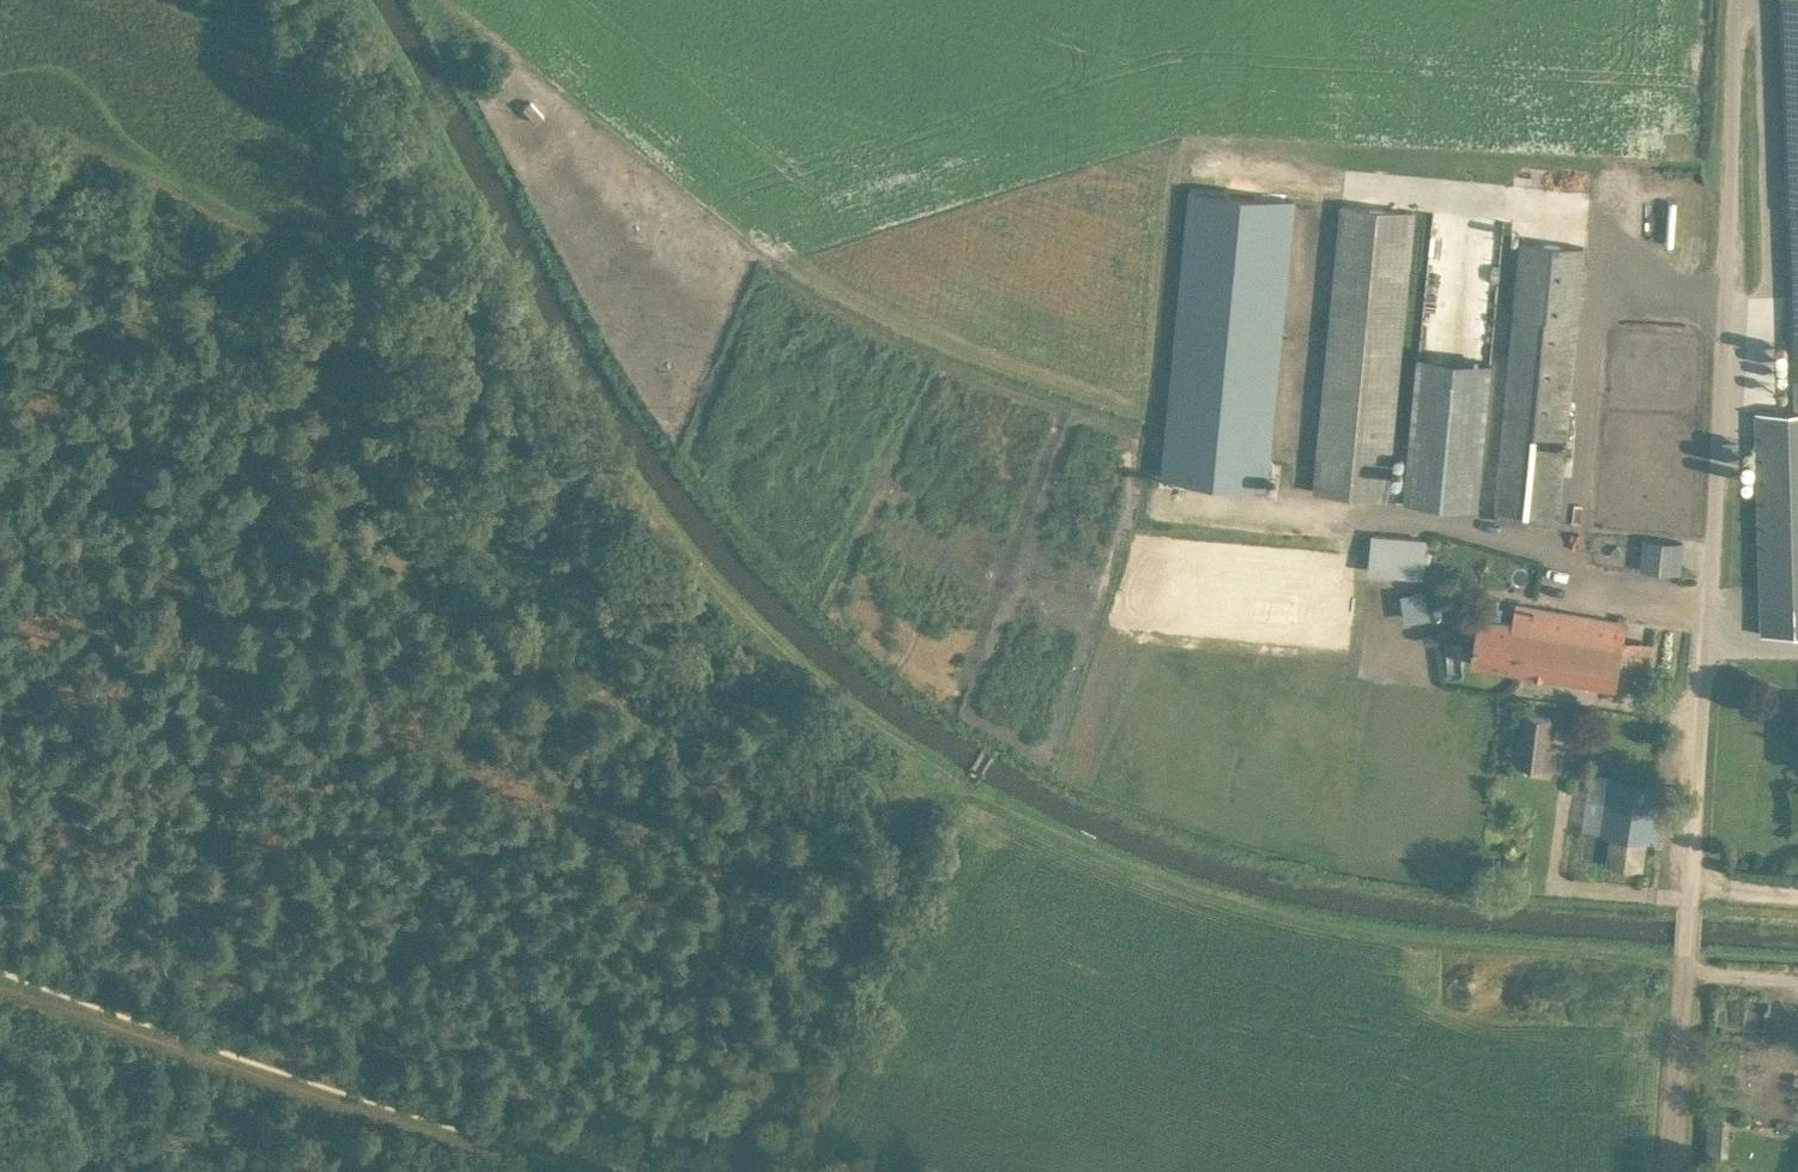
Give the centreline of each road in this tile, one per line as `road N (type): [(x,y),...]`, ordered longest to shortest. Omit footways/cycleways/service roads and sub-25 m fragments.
road 1 (unclassified): [(1689,955),(1735,0)]
road 2 (track): [(0,989),(534,1171)]
road 3 (track): [(900,788),(877,826),(742,1171)]
road 4 (track): [(1687,1171),(1678,1147),(1689,955)]

